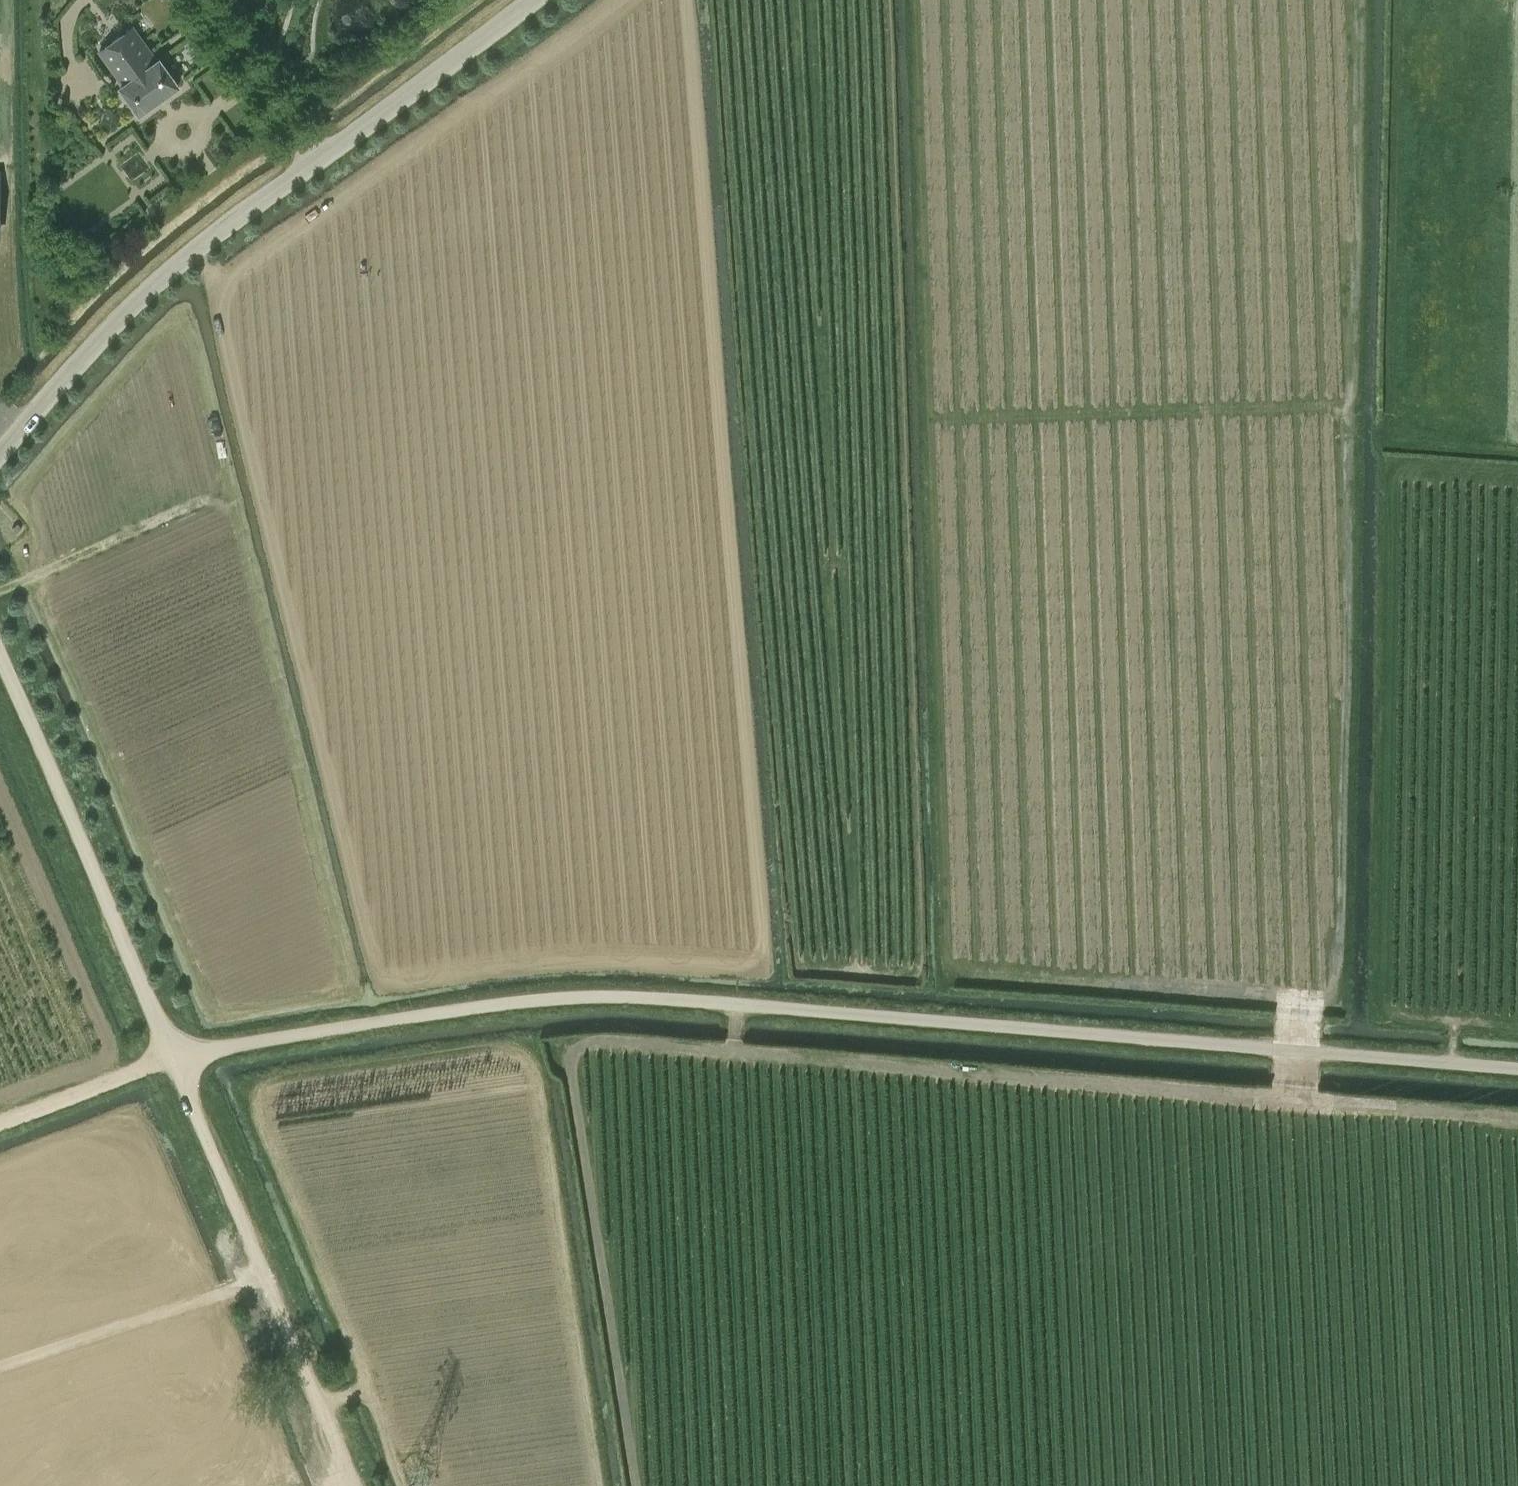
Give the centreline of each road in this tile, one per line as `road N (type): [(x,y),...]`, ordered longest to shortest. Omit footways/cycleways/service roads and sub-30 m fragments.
road 1 (unclassified): [(175,1058),(535,1000),(645,996),(1517,1069)]
road 2 (unclassified): [(0,459),(133,306),(244,210),(526,0)]
road 3 (unclassified): [(347,1485),(175,1058)]
road 4 (unclassified): [(175,1058),(0,662)]

